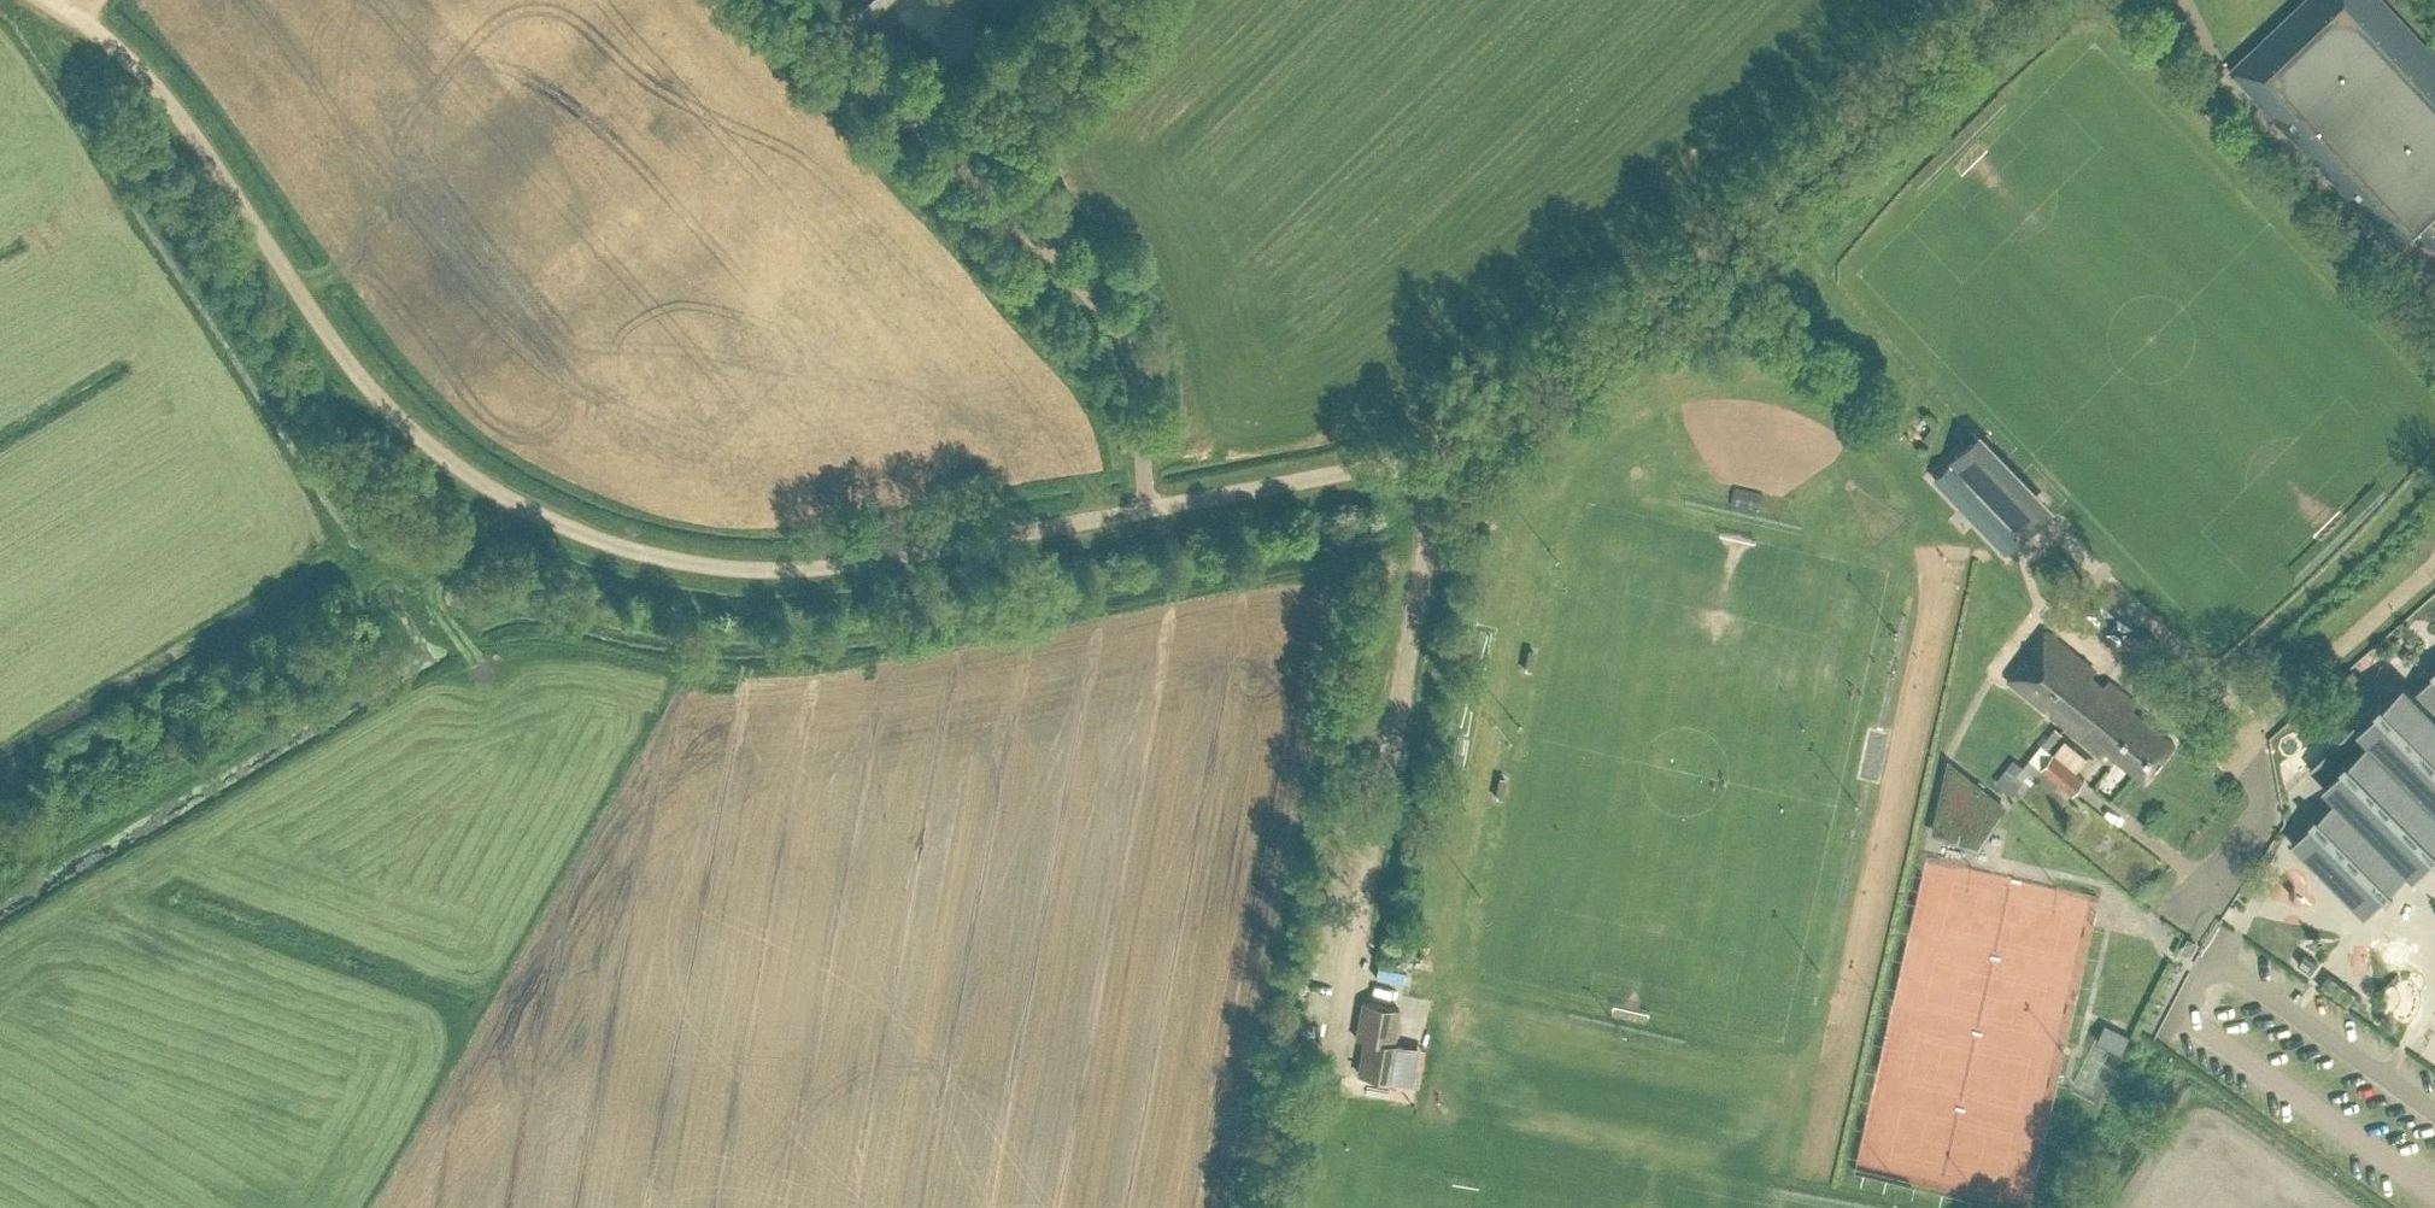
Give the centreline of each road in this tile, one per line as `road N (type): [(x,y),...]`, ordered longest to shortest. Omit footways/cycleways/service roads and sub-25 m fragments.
road 1 (unclassified): [(58,0),(165,94),(353,365),(444,454),(542,514),(625,547),(779,567),(904,553),(1155,505),(1428,451),(1466,435),(1698,258),(1985,0)]
road 2 (track): [(1425,517),(1340,1032)]

